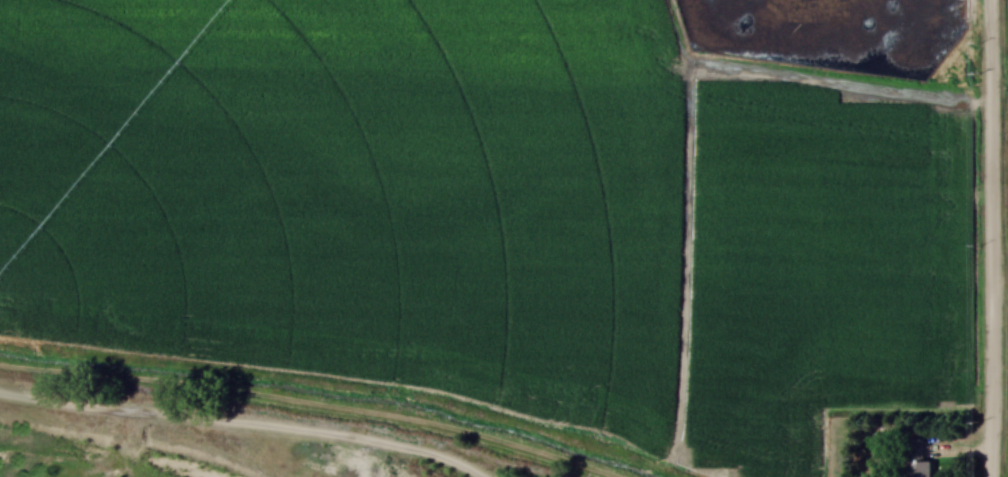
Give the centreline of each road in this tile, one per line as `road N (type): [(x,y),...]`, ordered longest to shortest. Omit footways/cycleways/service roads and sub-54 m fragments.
road 1 (residential): [(991,476),(989,0)]

